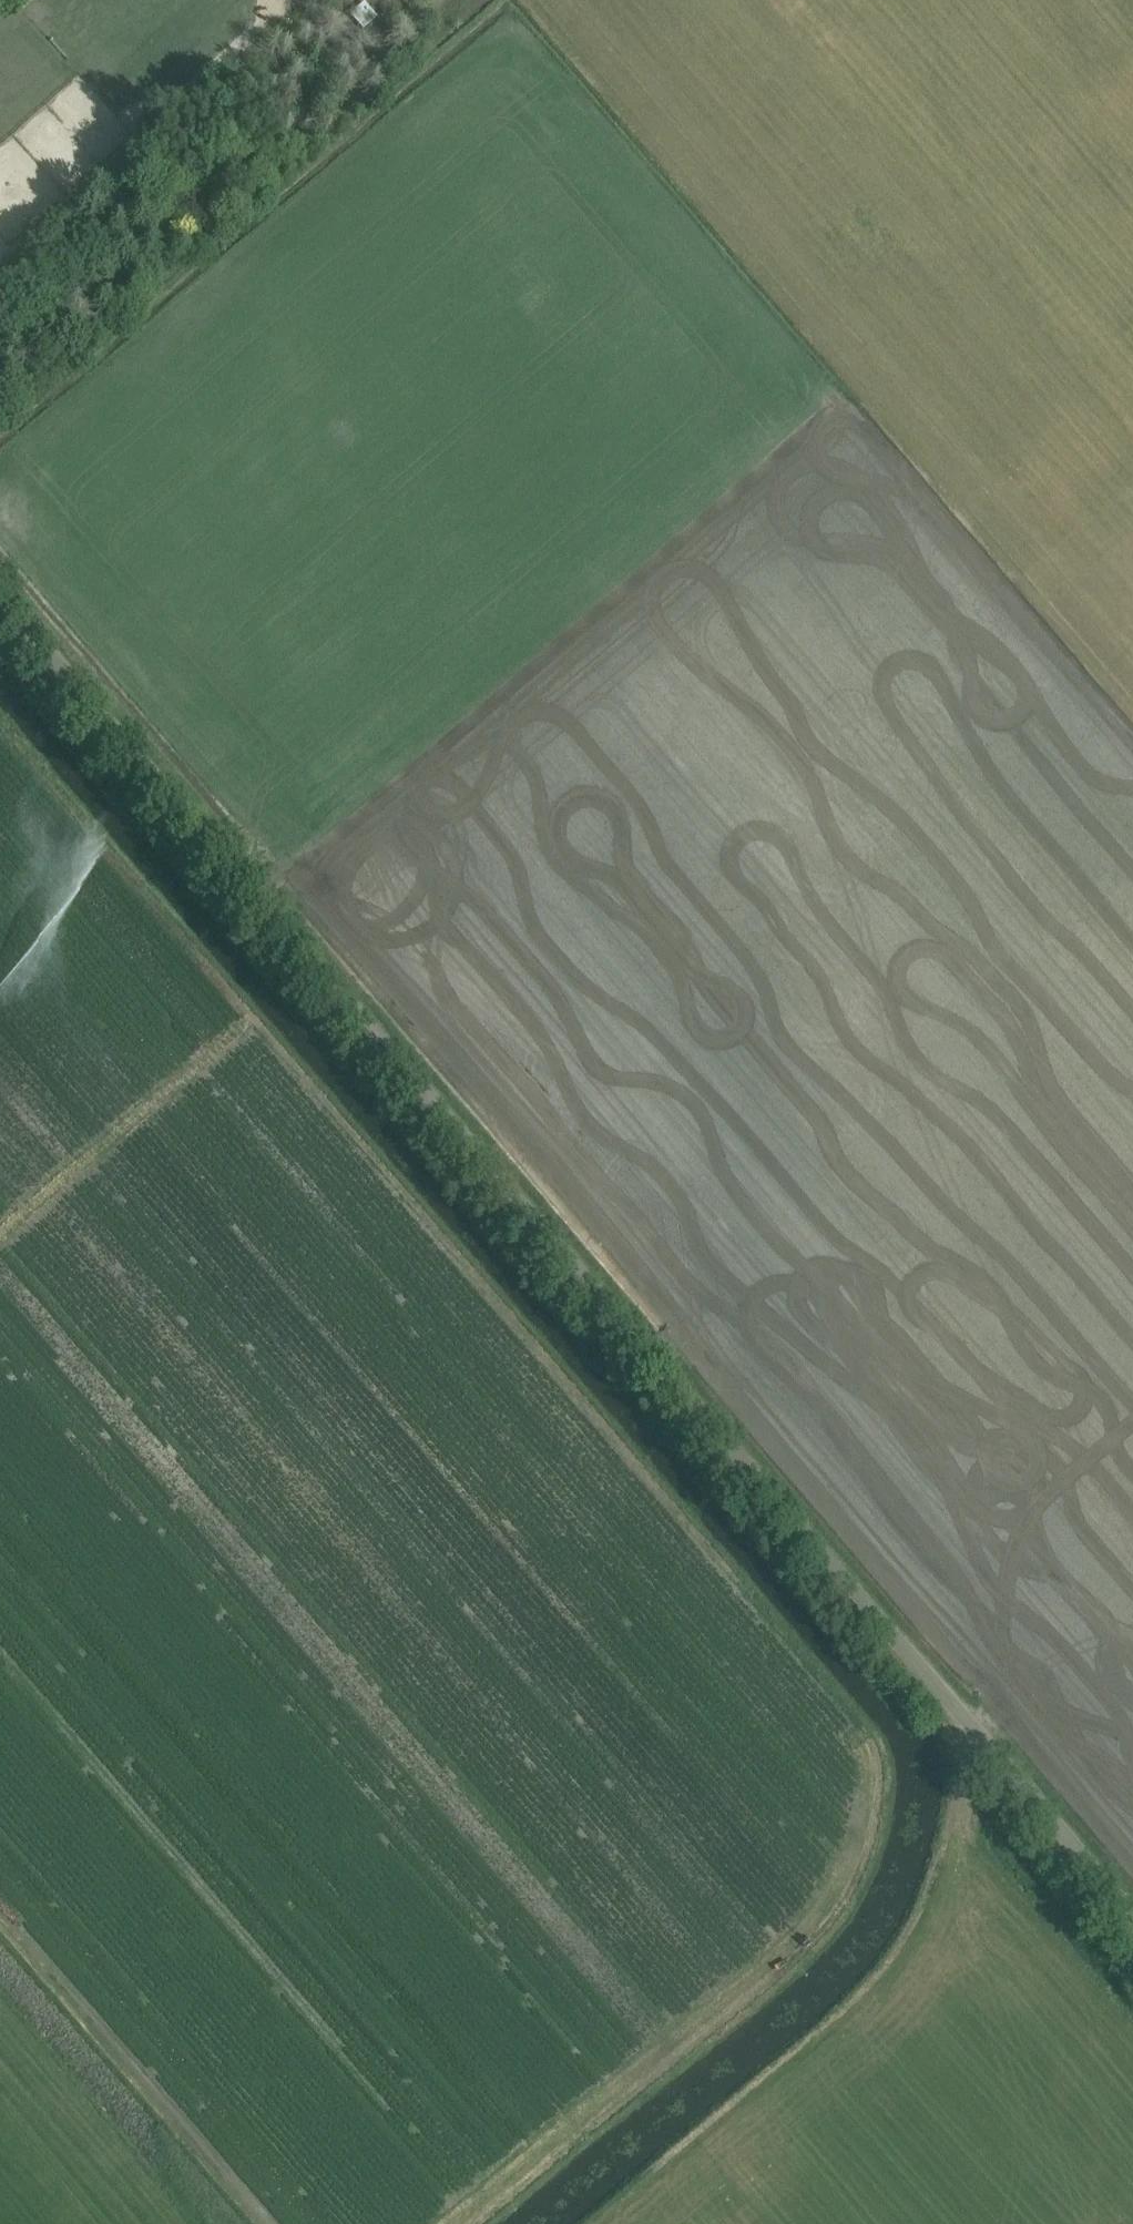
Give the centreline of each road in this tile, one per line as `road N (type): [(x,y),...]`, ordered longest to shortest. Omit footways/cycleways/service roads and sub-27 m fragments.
road 1 (unclassified): [(1132,1913),(0,596)]

